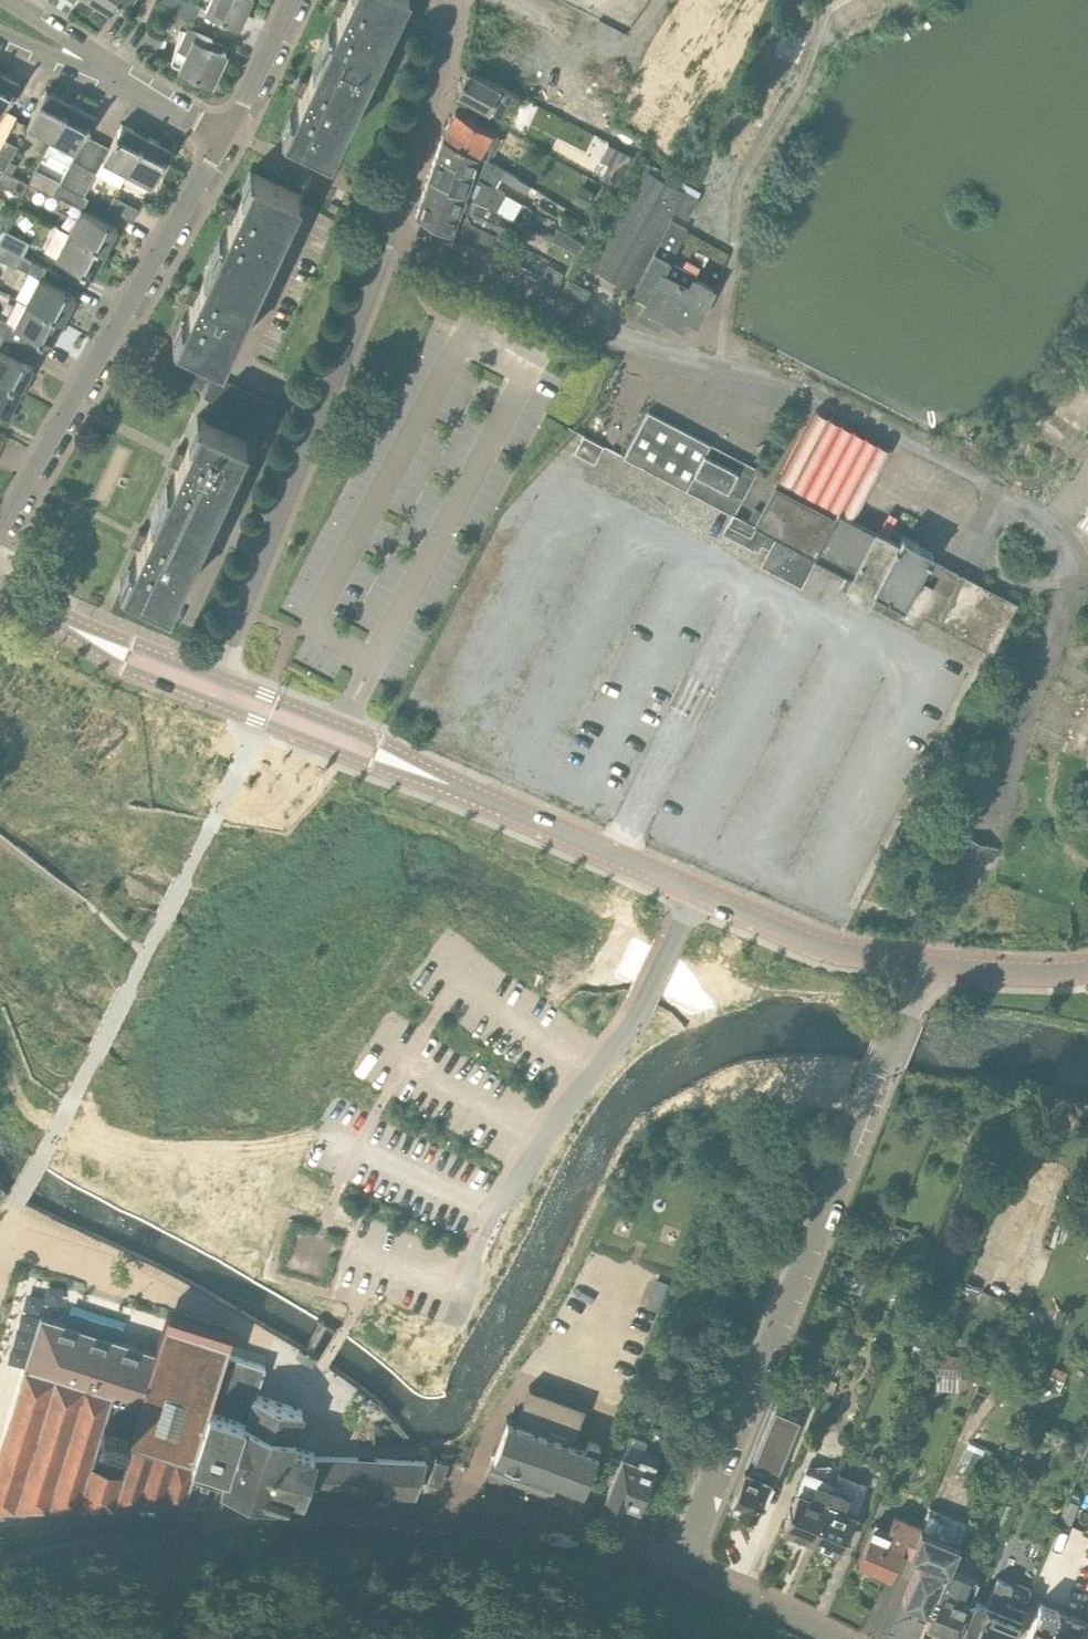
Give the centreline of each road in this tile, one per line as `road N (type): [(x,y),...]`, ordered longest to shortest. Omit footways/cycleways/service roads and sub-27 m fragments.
road 1 (unclassified): [(679,1568),(928,963)]
road 2 (residential): [(256,722),(238,774),(15,1203)]
road 3 (tertiary): [(928,963),(815,944),(454,788)]
road 4 (residential): [(395,223),(213,676)]
road 5 (residential): [(0,543),(227,139)]
road 6 (unclassified): [(679,1568),(589,1542),(437,1515),(250,1514)]
road 7 (tertiary): [(454,788),(379,744),(213,676)]
road 8 (track): [(0,1562),(97,1541),(195,1538),(250,1514)]
road 9 (unclassified): [(0,1522),(250,1514)]
road 10 (residential): [(455,0),(395,223)]
road 11 (tertiary): [(256,722),(368,768),(454,788)]
road 12 (residential): [(579,314),(395,223)]
road 13 (tertiary): [(52,616),(123,668),(203,700)]
road 14 (tertiary): [(213,676),(52,616)]
road 15 (unclassified): [(834,1638),(679,1568)]
road 16 (tertiary): [(928,963),(1087,968)]
road 17 (residential): [(227,139),(295,0)]
road 18 (residential): [(227,139),(101,69)]
road 19 (residential): [(101,69),(0,1)]

